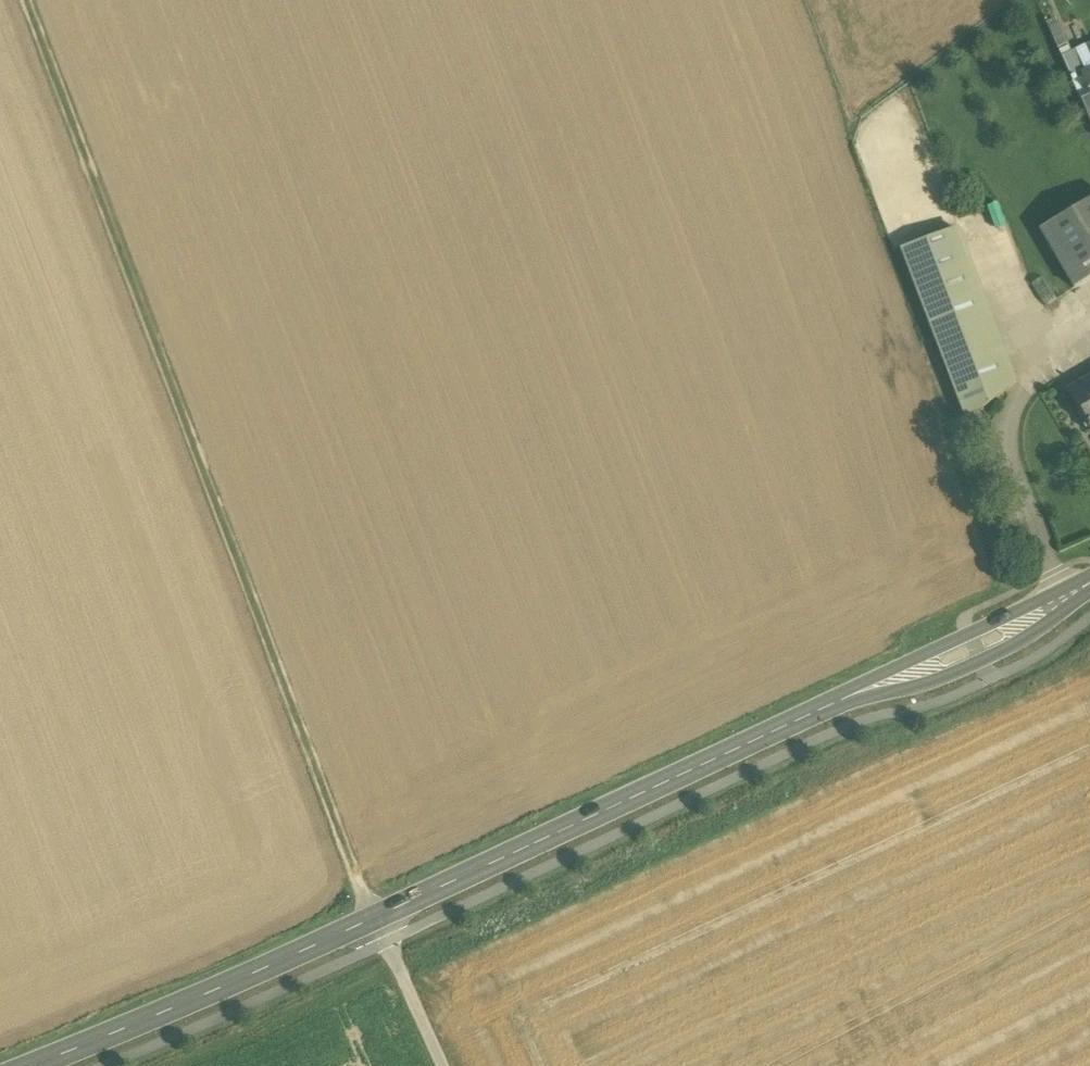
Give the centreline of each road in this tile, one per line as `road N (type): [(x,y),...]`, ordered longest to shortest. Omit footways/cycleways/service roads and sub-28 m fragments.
road 1 (secondary): [(29,1065),(974,646),(1089,582)]
road 2 (track): [(440,1065),(371,920),(24,0)]

